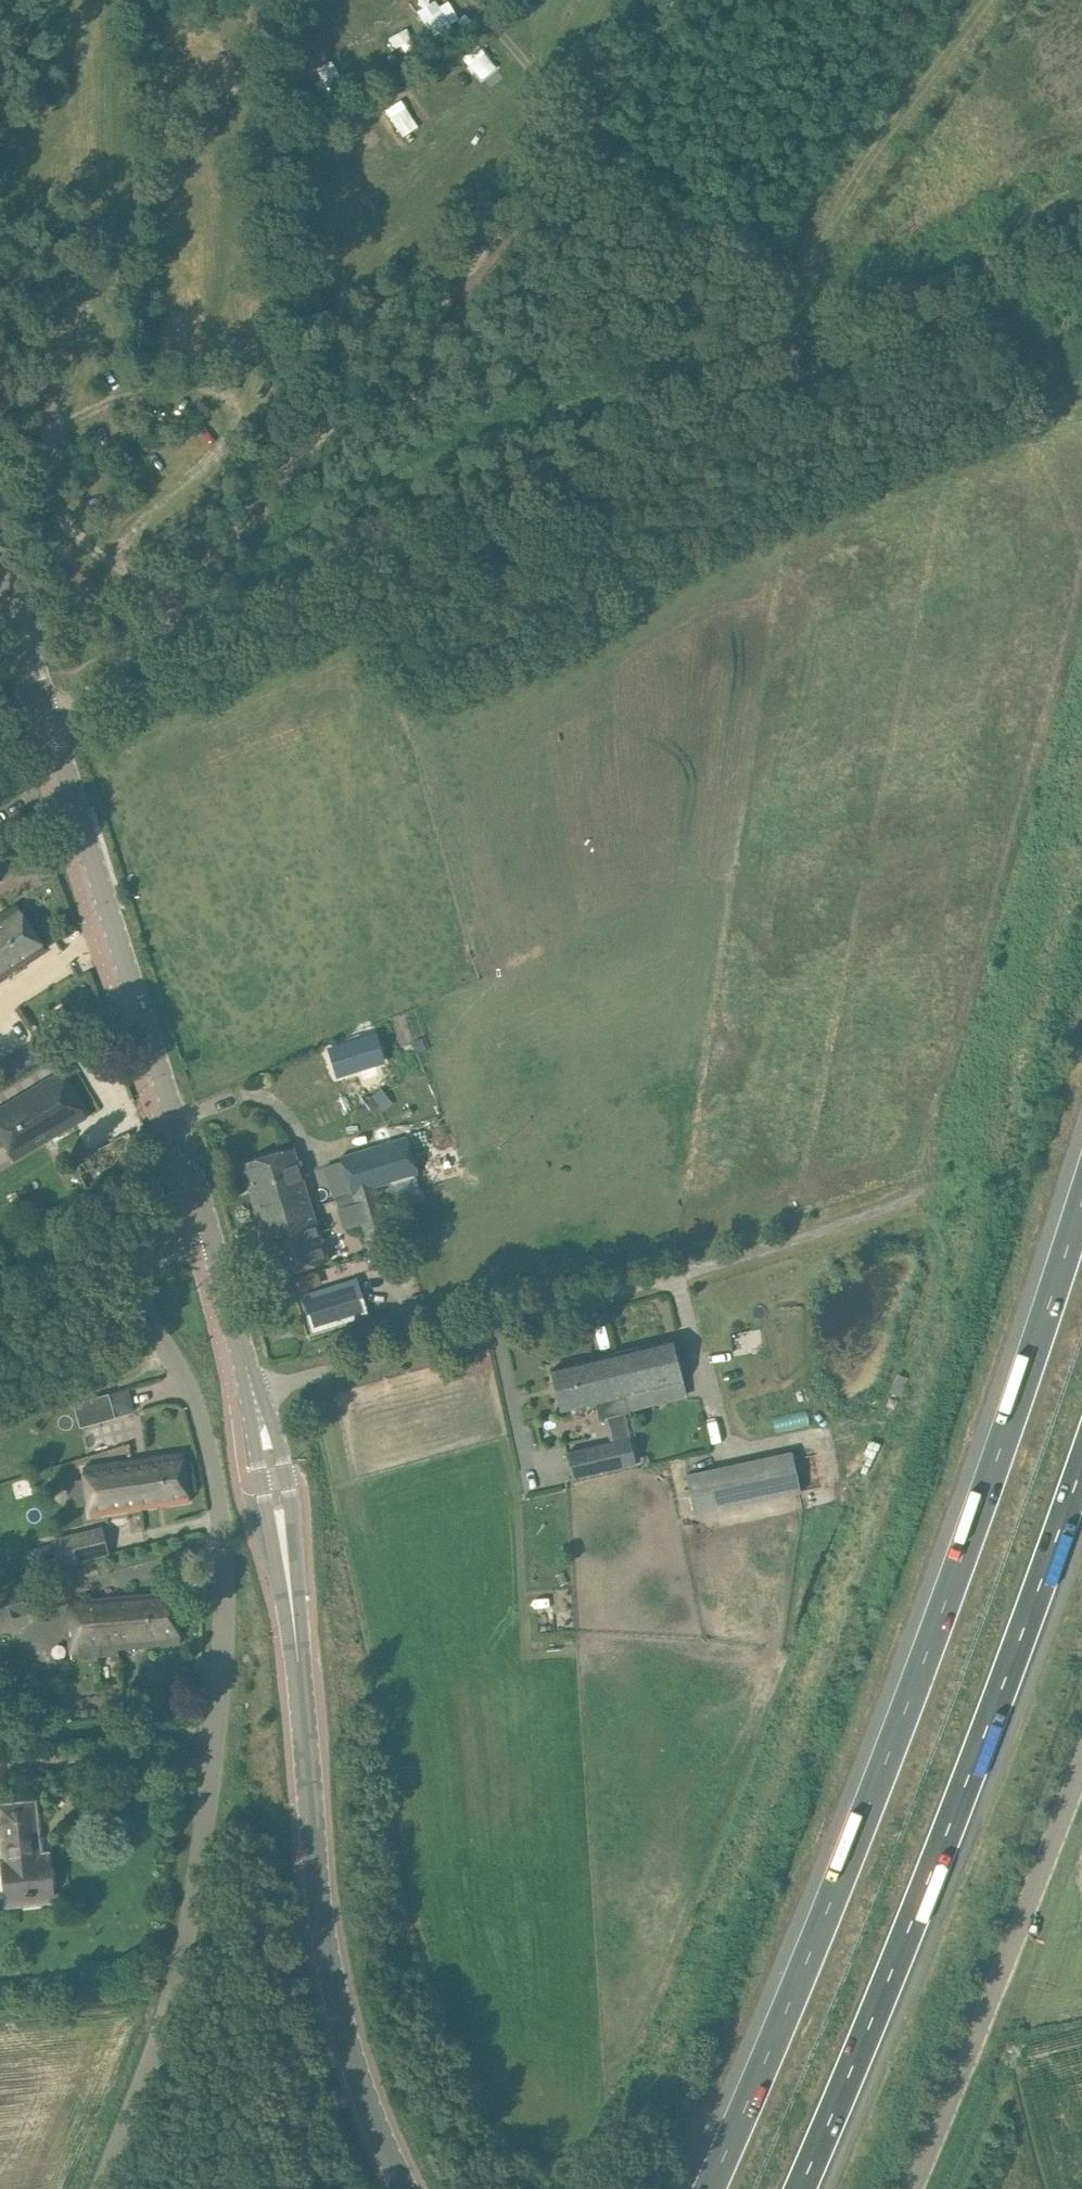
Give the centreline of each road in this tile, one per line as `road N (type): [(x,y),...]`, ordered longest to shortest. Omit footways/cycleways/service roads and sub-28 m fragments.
road 1 (motorway): [(1081,1164),(811,1962),(712,2188)]
road 2 (residential): [(102,2188),(173,1993),(219,1714),(223,1563),(212,1458),(182,1375),(137,1292),(148,1259),(188,1231)]
road 3 (track): [(177,623),(1081,250)]
road 4 (tertiary): [(405,2188),(365,2097),(328,1964),(294,1616),(252,1391)]
road 5 (track): [(177,623),(166,577),(499,214),(654,0)]
road 6 (motorway): [(805,2188),(999,1701),(1081,1458)]
road 7 (residential): [(252,1391),(618,1303),(922,1198)]
road 8 (tertiary): [(207,1224),(46,713)]
road 9 (unclassified): [(911,2188),(1081,1769)]
road 10 (tertiary): [(252,1391),(207,1224)]
road 11 (tertiary): [(46,713),(0,547)]
road 12 (unclassified): [(46,713),(177,623)]

